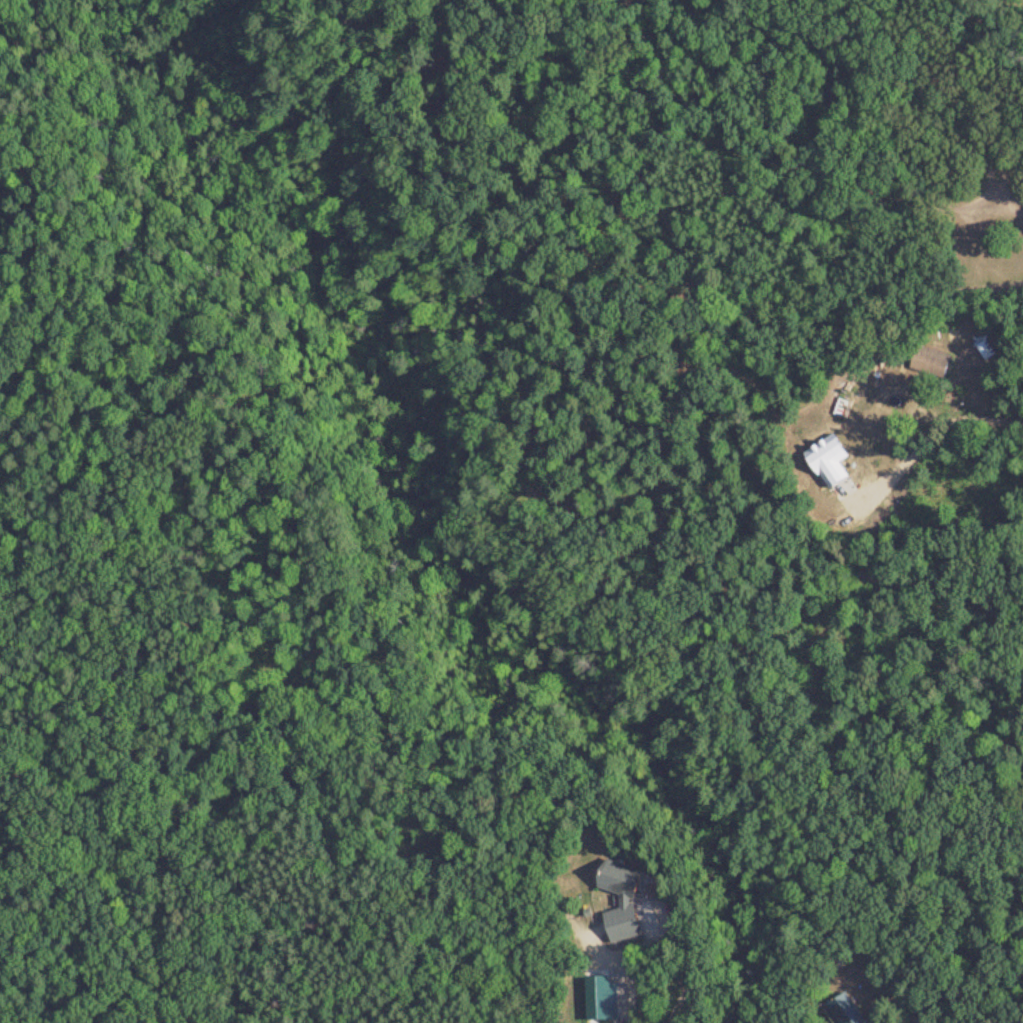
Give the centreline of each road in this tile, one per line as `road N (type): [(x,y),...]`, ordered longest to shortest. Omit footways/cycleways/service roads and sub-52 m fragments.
road 1 (residential): [(1022,391),(888,376),(825,357)]

